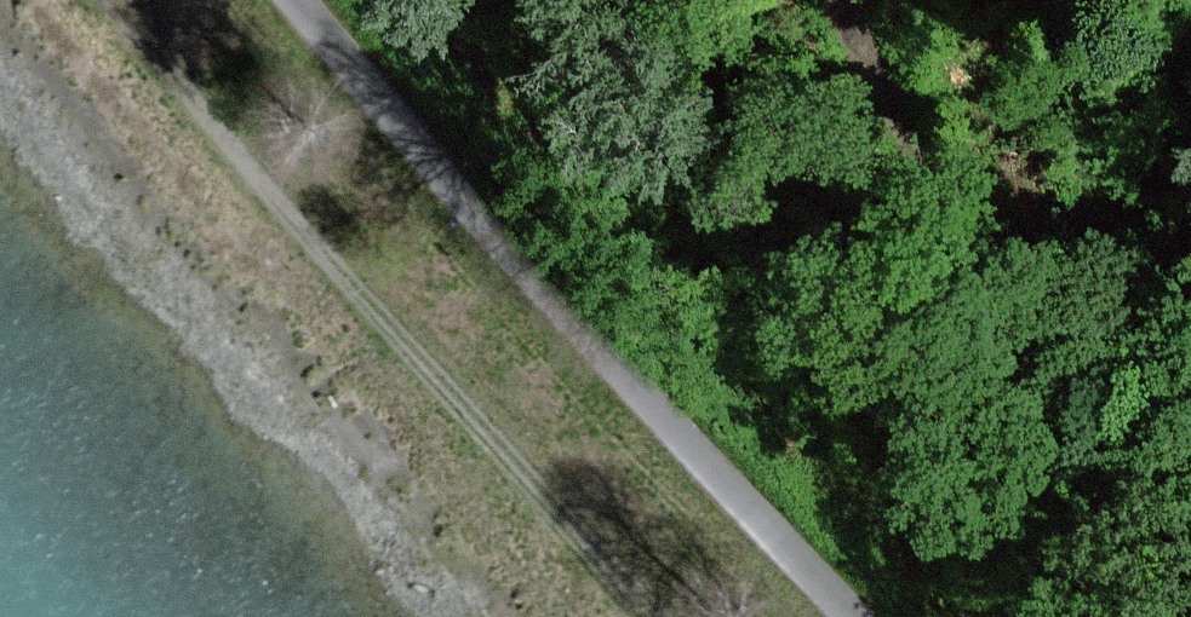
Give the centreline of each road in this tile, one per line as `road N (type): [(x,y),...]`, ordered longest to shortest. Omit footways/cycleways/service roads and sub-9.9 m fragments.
road 1 (track): [(297,0),(465,201),(853,616)]
road 2 (track): [(118,0),(314,219),(630,616)]
road 3 (track): [(996,353),(1095,436),(1190,494)]

